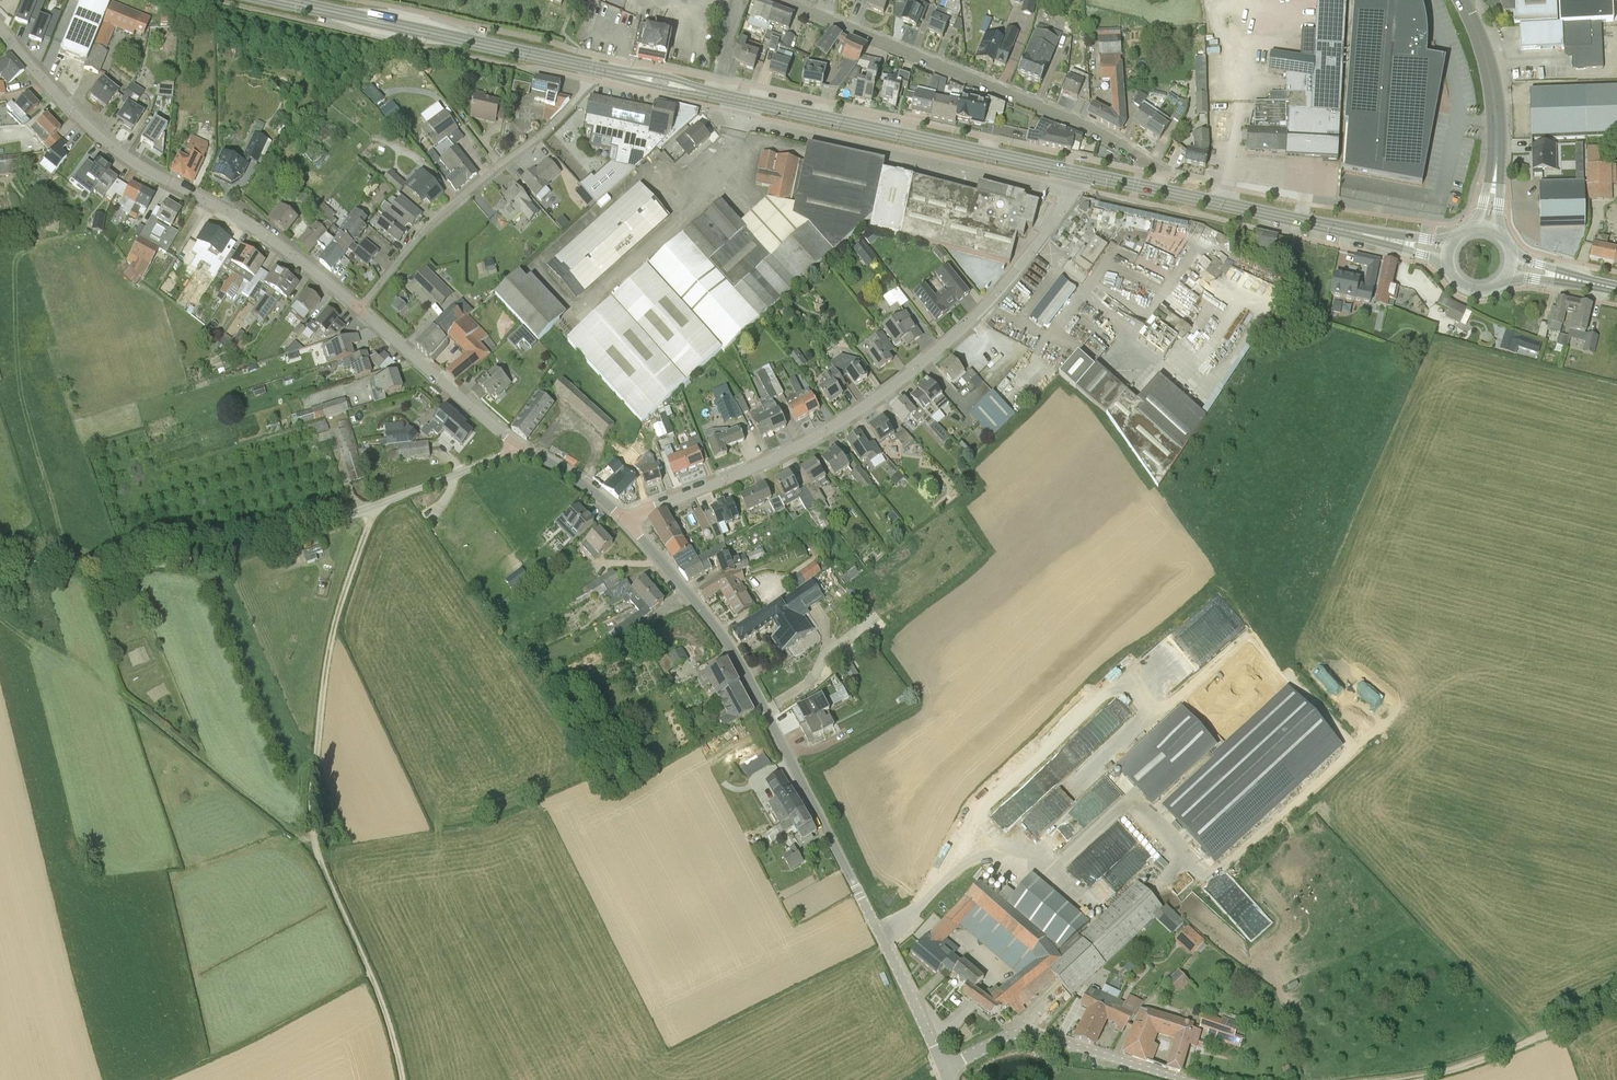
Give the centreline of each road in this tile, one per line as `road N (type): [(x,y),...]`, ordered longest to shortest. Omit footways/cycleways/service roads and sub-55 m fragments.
road 1 (unclassified): [(943,1070),(742,667),(625,520)]
road 2 (residential): [(625,520),(783,452),(888,389),(1004,285),(1063,205),(1074,172)]
road 3 (unclassified): [(0,561),(76,565),(221,554),(356,512),(521,447)]
road 4 (track): [(370,975),(317,853),(312,798),(333,633),(375,506)]
road 5 (unclassified): [(0,29),(114,148),(246,223),(359,308)]
road 6 (unclassified): [(1162,168),(1089,128),(779,0)]
road 7 (track): [(0,615),(90,669),(317,853)]
road 8 (primary): [(1074,172),(697,91)]
road 9 (residential): [(359,308),(433,219),(561,115),(594,67)]
road 10 (primary): [(594,67),(278,0)]
road 11 (primary): [(1363,234),(1074,172)]
road 12 (unclassified): [(1186,1079),(1025,1033),(943,1070)]
road 13 (track): [(1616,1003),(1476,1062),(1403,1079)]
road 14 (unclassified): [(521,447),(359,308)]
road 15 (tertiary): [(1497,157),(1490,70),(1462,0)]
road 16 (unclassified): [(625,520),(575,477),(521,447)]

